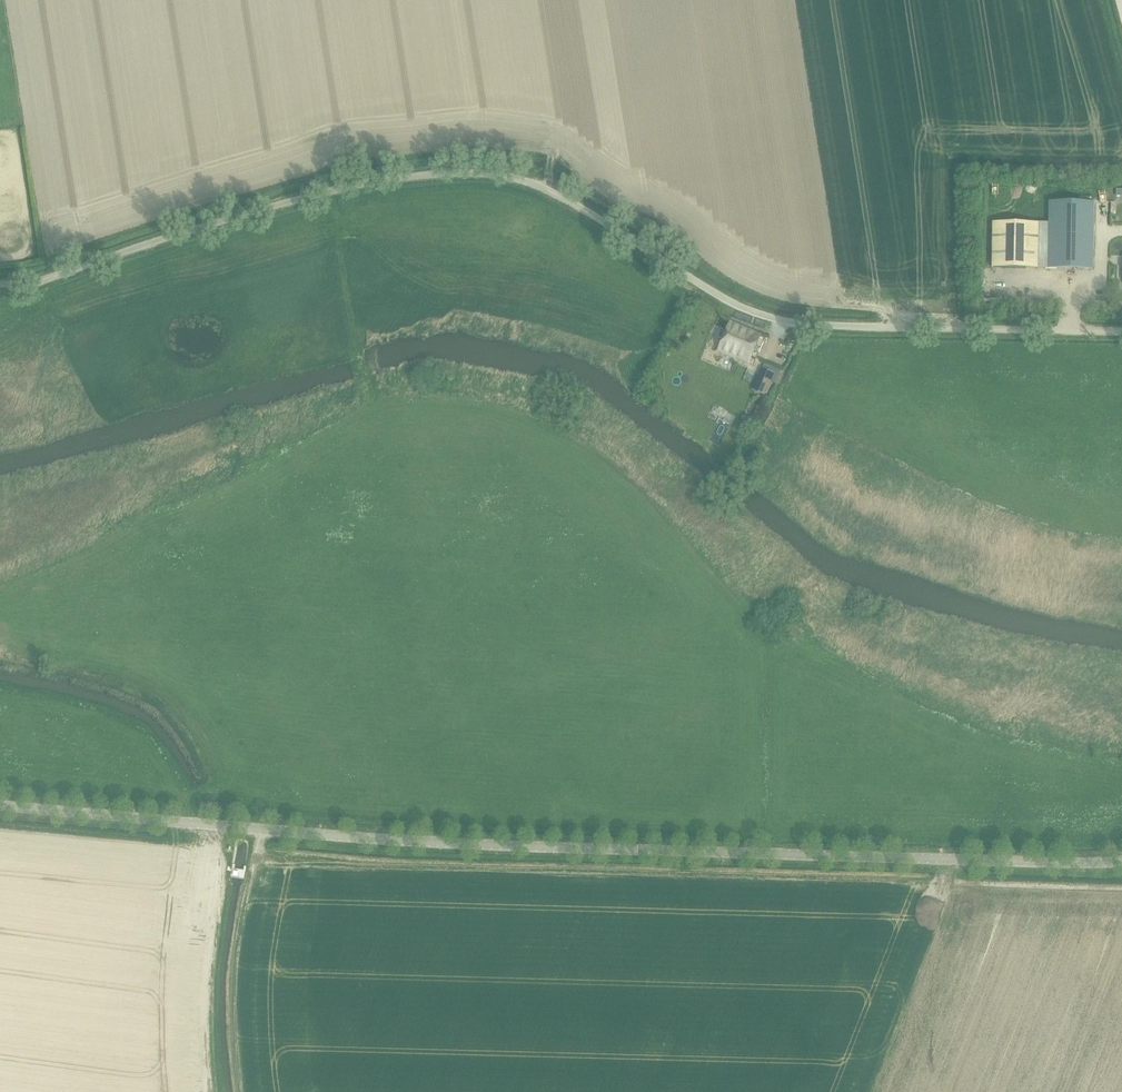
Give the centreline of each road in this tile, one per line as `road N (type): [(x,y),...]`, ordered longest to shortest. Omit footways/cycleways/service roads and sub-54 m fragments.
road 1 (unclassified): [(1121,331),(789,322),(717,294),(569,200),(482,173),(346,186),(42,280),(0,284)]
road 2 (unclassified): [(1121,861),(383,840),(0,806)]

